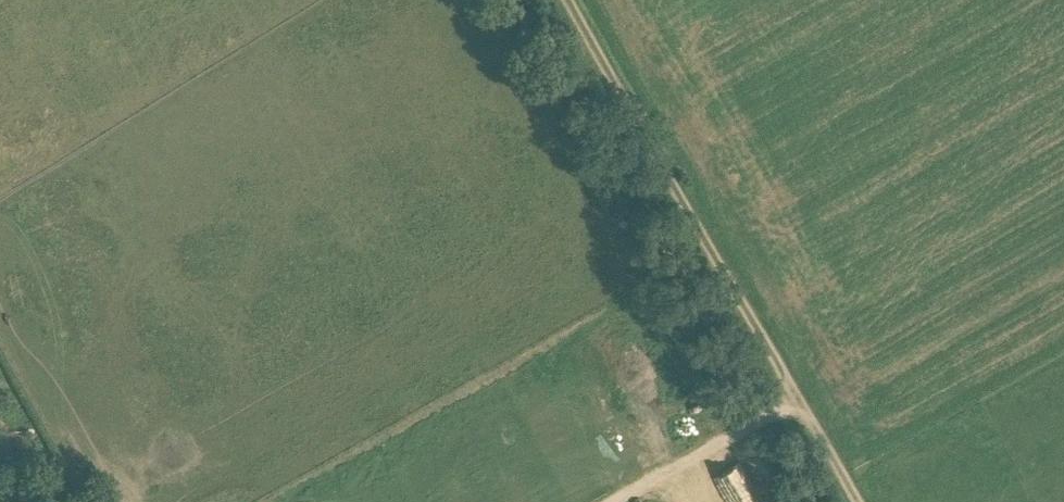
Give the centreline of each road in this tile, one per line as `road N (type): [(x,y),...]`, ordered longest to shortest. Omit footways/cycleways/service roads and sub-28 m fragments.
road 1 (track): [(856,501),(564,0)]

